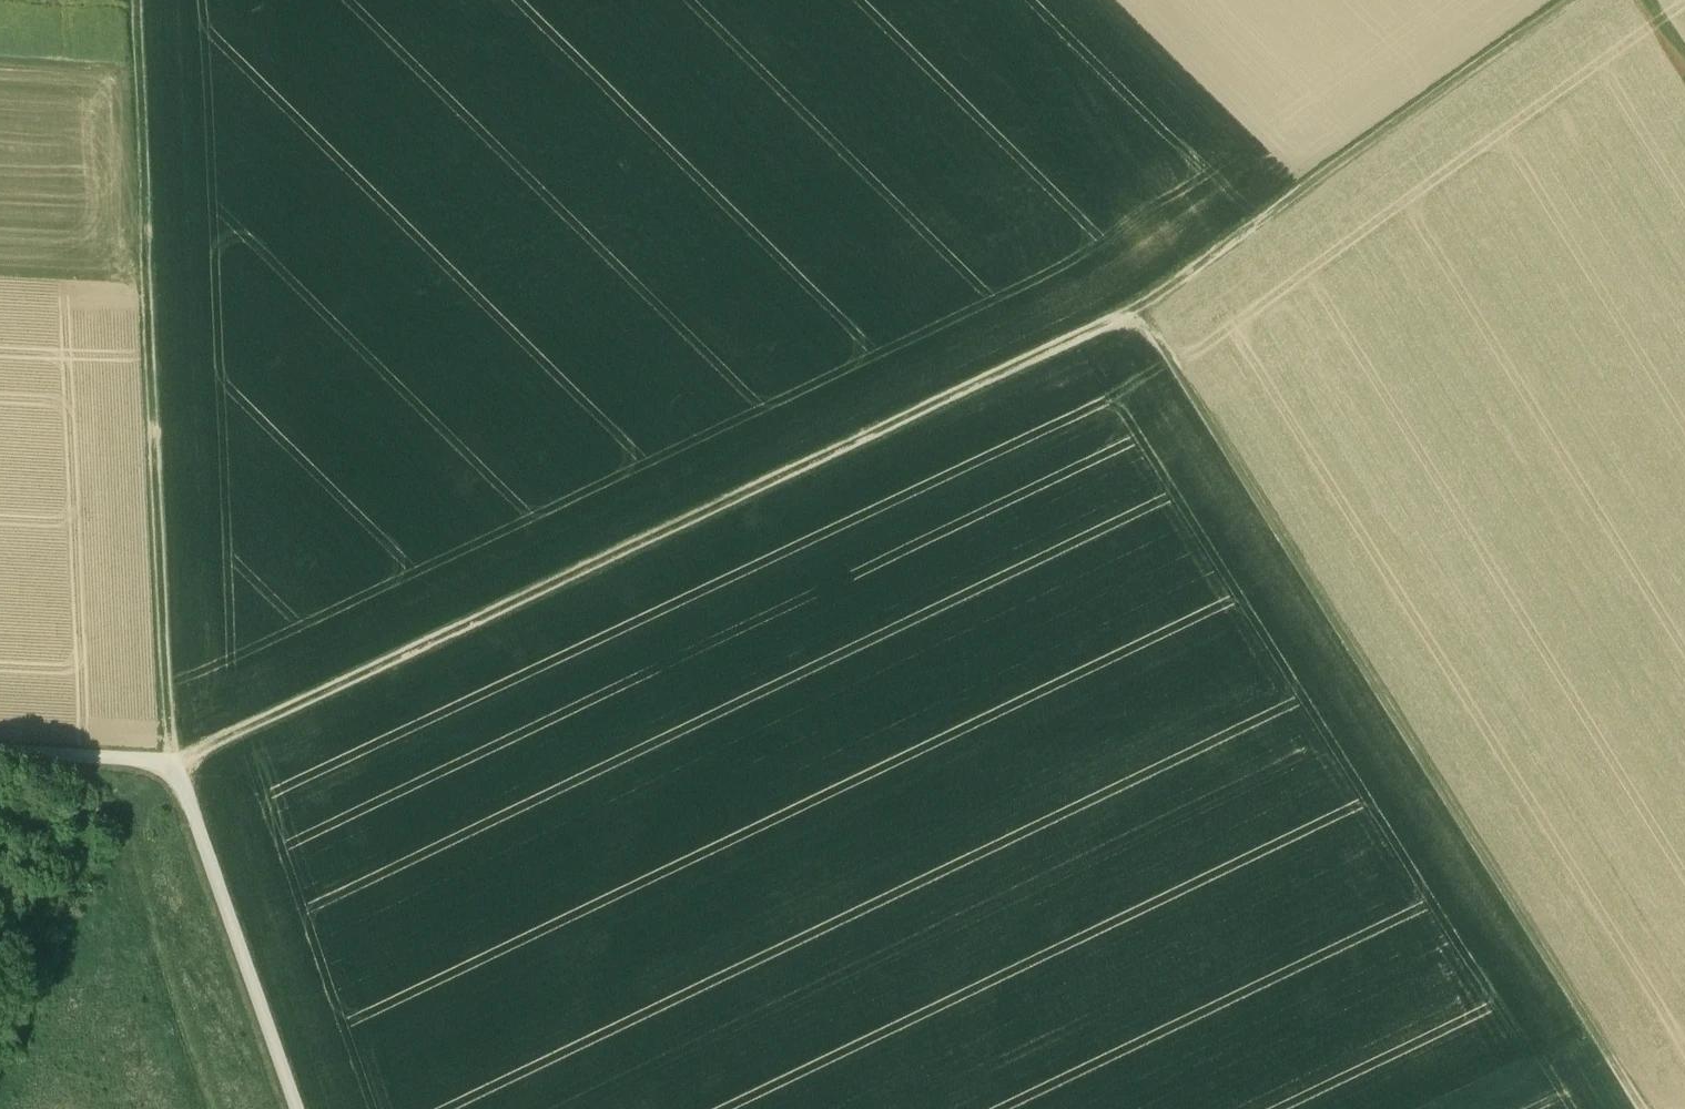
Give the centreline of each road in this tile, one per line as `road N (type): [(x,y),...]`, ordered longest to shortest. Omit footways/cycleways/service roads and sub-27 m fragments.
road 1 (track): [(1143,315),(172,764),(145,0)]
road 2 (track): [(1653,1108),(1143,315)]
road 3 (track): [(1588,0),(1143,315)]
road 4 (track): [(293,1108),(172,764),(0,756)]

